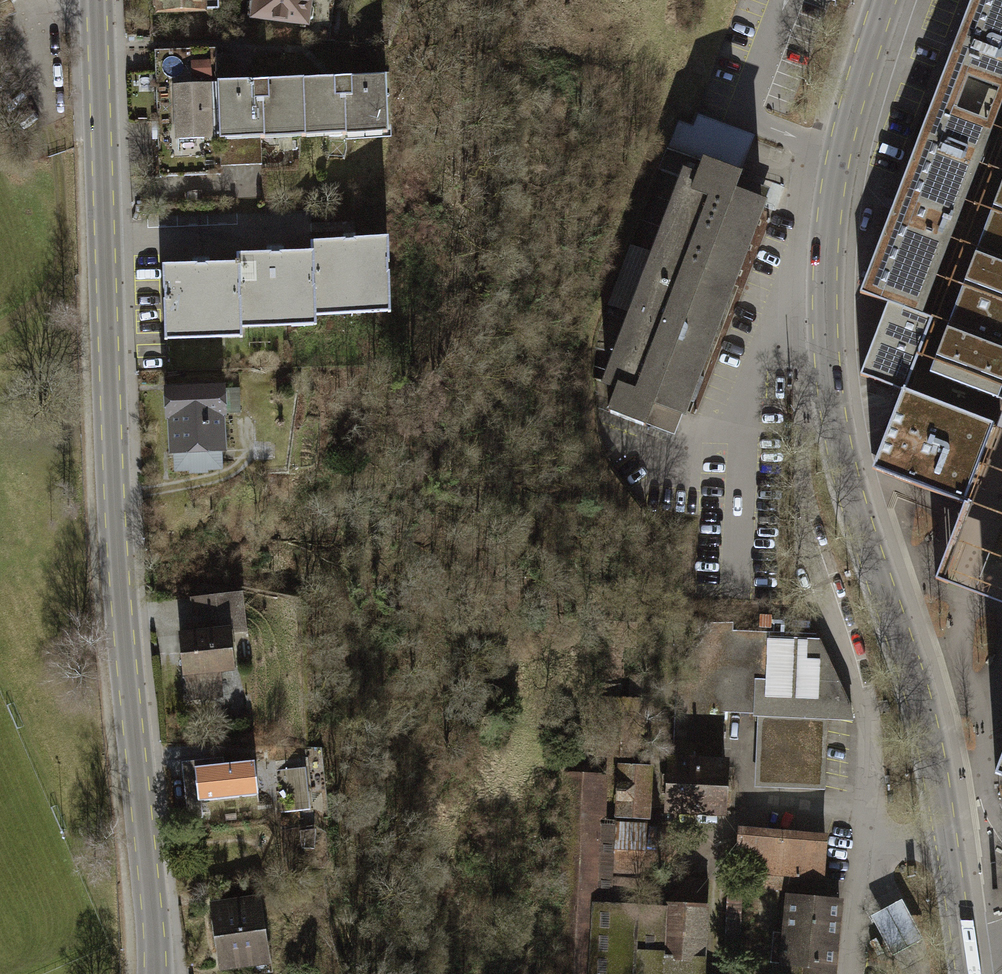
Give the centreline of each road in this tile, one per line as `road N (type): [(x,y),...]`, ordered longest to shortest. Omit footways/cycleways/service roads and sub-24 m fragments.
road 1 (tertiary): [(155,973),(116,517),(96,0)]
road 2 (residential): [(846,973),(865,833),(864,718),(853,651),(799,473),(801,436),(832,404)]
road 3 (tertiary): [(832,404),(860,522),(953,818),(970,973)]
road 4 (tertiary): [(886,0),(840,151),(825,254),(832,404)]
road 5 (track): [(0,335),(70,291),(69,162),(47,85)]

